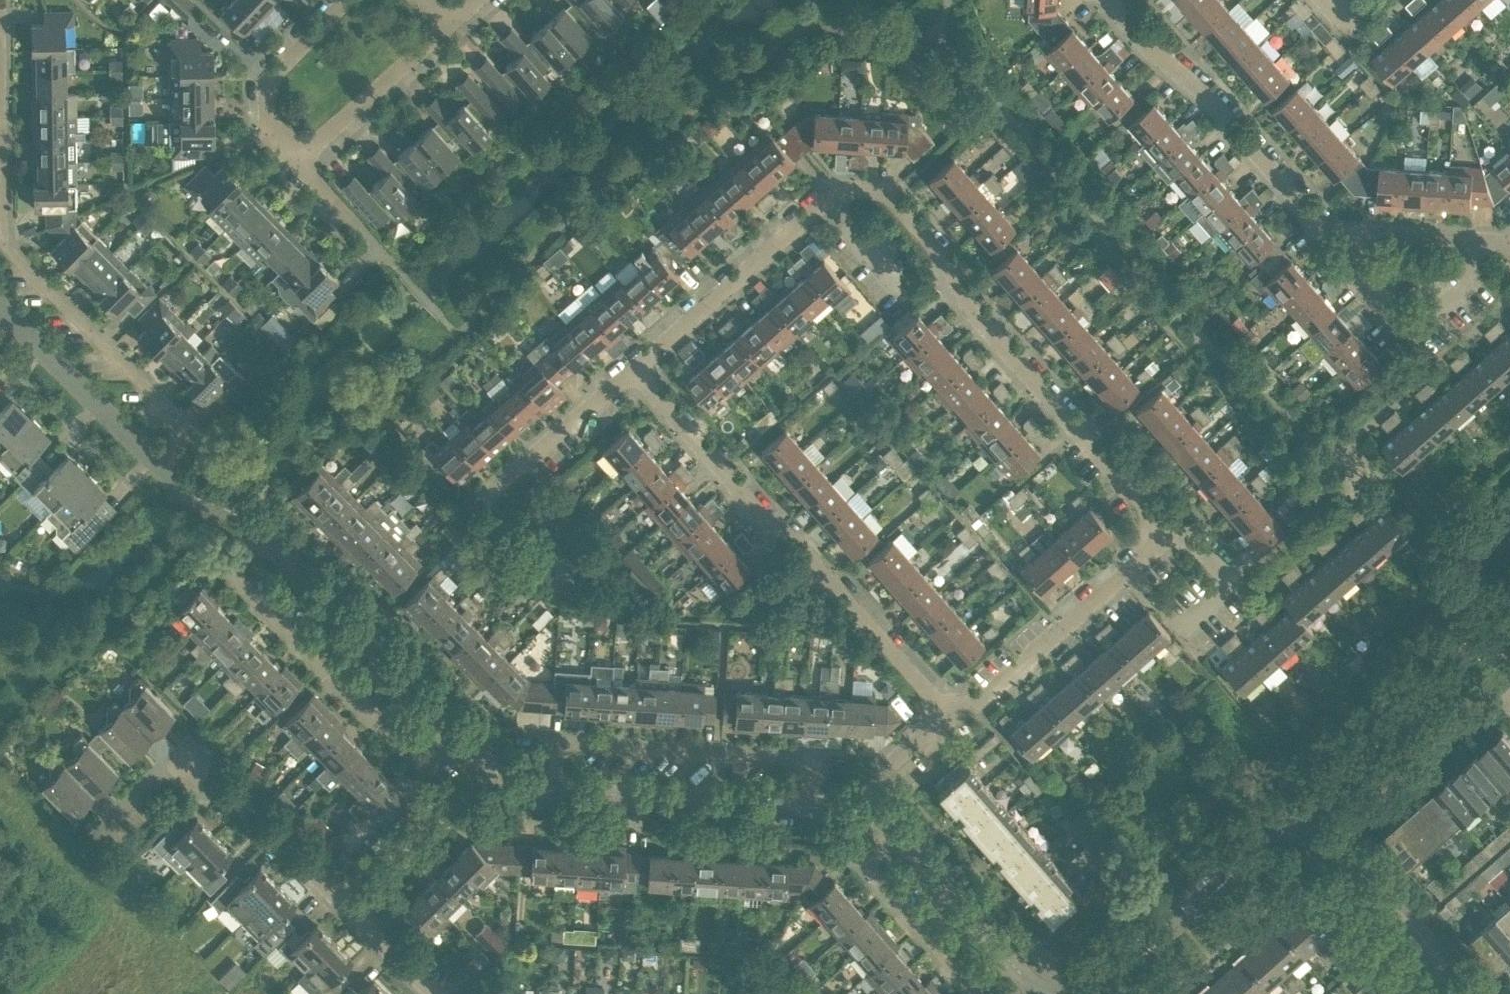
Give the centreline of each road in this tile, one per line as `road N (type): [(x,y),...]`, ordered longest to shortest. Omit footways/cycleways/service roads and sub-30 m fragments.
road 1 (residential): [(634,369),(838,190),(883,193),(928,240),(976,316),(1168,535)]
road 2 (residential): [(157,466),(192,432),(4,243),(0,19)]
road 3 (residential): [(946,715),(634,369)]
road 4 (residential): [(257,532),(223,565),(422,767),(456,734)]
road 5 (residential): [(1108,0),(1156,55),(1199,87),(1329,234),(1362,236)]
road 6 (residential): [(550,789),(553,743),(815,761),(812,806)]
road 7 (residential): [(1168,535),(977,706),(946,715)]
road 8 (unclassified): [(456,734),(257,532)]
road 9 (tertiary): [(1297,808),(1509,620)]
road 10 (tertiary): [(1084,993),(1297,808)]
road 11 (unclassified): [(812,806),(550,789)]
road 12 (residential): [(1460,993),(1297,808)]
road 13 (residential): [(1477,243),(1475,281),(1416,333),(1360,273),(1362,236)]
road 14 (unclassified): [(157,466),(0,308)]
road 15 (residential): [(351,910),(214,773),(192,766)]
road 16 (residential): [(1009,958),(973,989),(861,864)]
road 17 (residential): [(298,160),(269,128),(265,90),(347,0)]
road 18 (residential): [(298,160),(448,25)]
road 19 (residential): [(351,910),(491,768)]
road 20 (residential): [(486,499),(634,369)]
road 21 (unclassified): [(1009,958),(896,832)]
road 22 (residential): [(402,273),(298,160)]
road 23 (residential): [(946,715),(885,767),(868,814)]
road 24 (unclassified): [(257,532),(157,466)]

